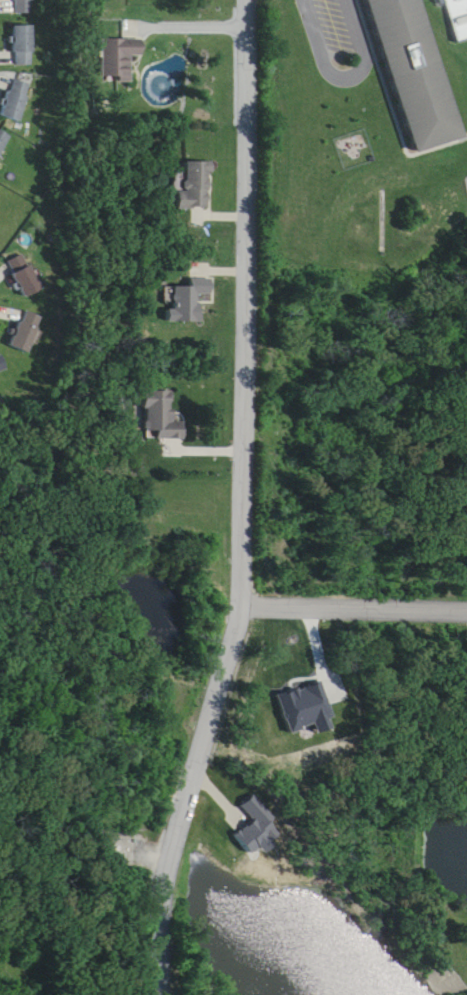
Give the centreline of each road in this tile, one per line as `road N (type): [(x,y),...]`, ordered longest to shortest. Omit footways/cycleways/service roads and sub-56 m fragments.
road 1 (residential): [(251,0),(242,606),(159,885),(155,994)]
road 2 (residential): [(466,610),(242,606)]

